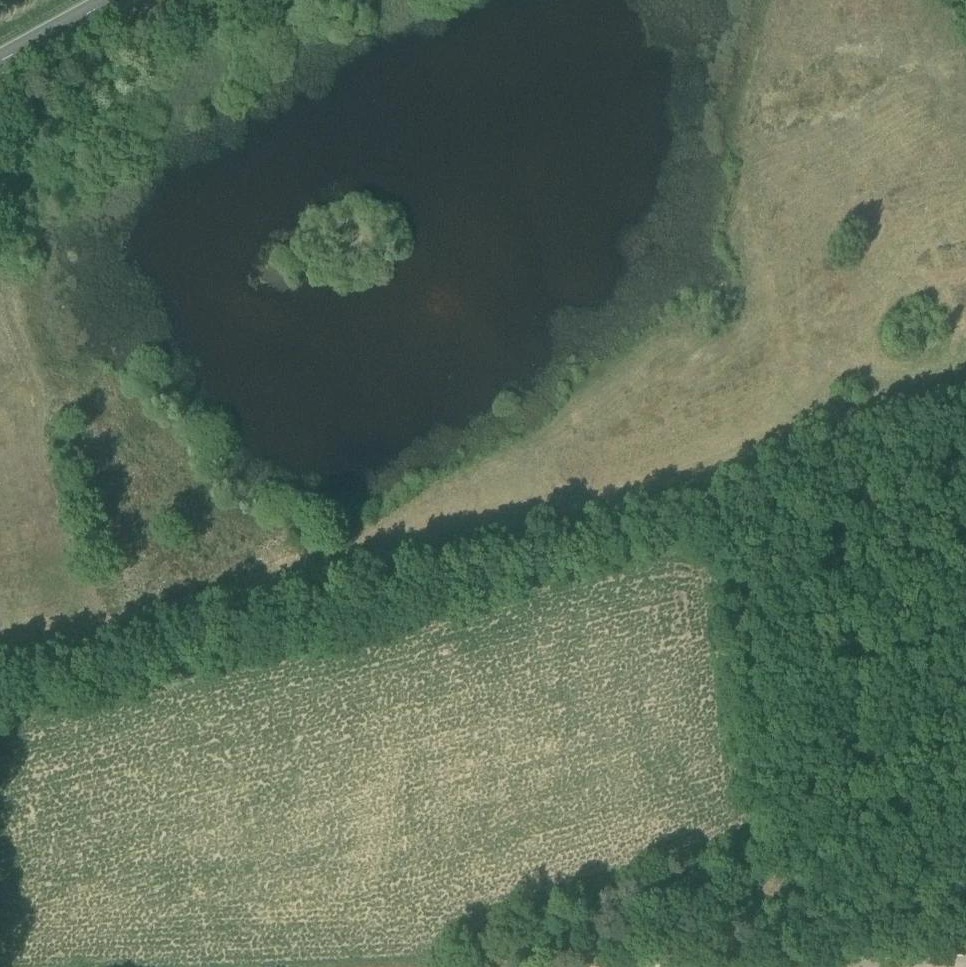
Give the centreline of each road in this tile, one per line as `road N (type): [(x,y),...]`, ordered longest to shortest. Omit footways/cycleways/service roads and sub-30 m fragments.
road 1 (primary): [(0,64),(118,0)]

